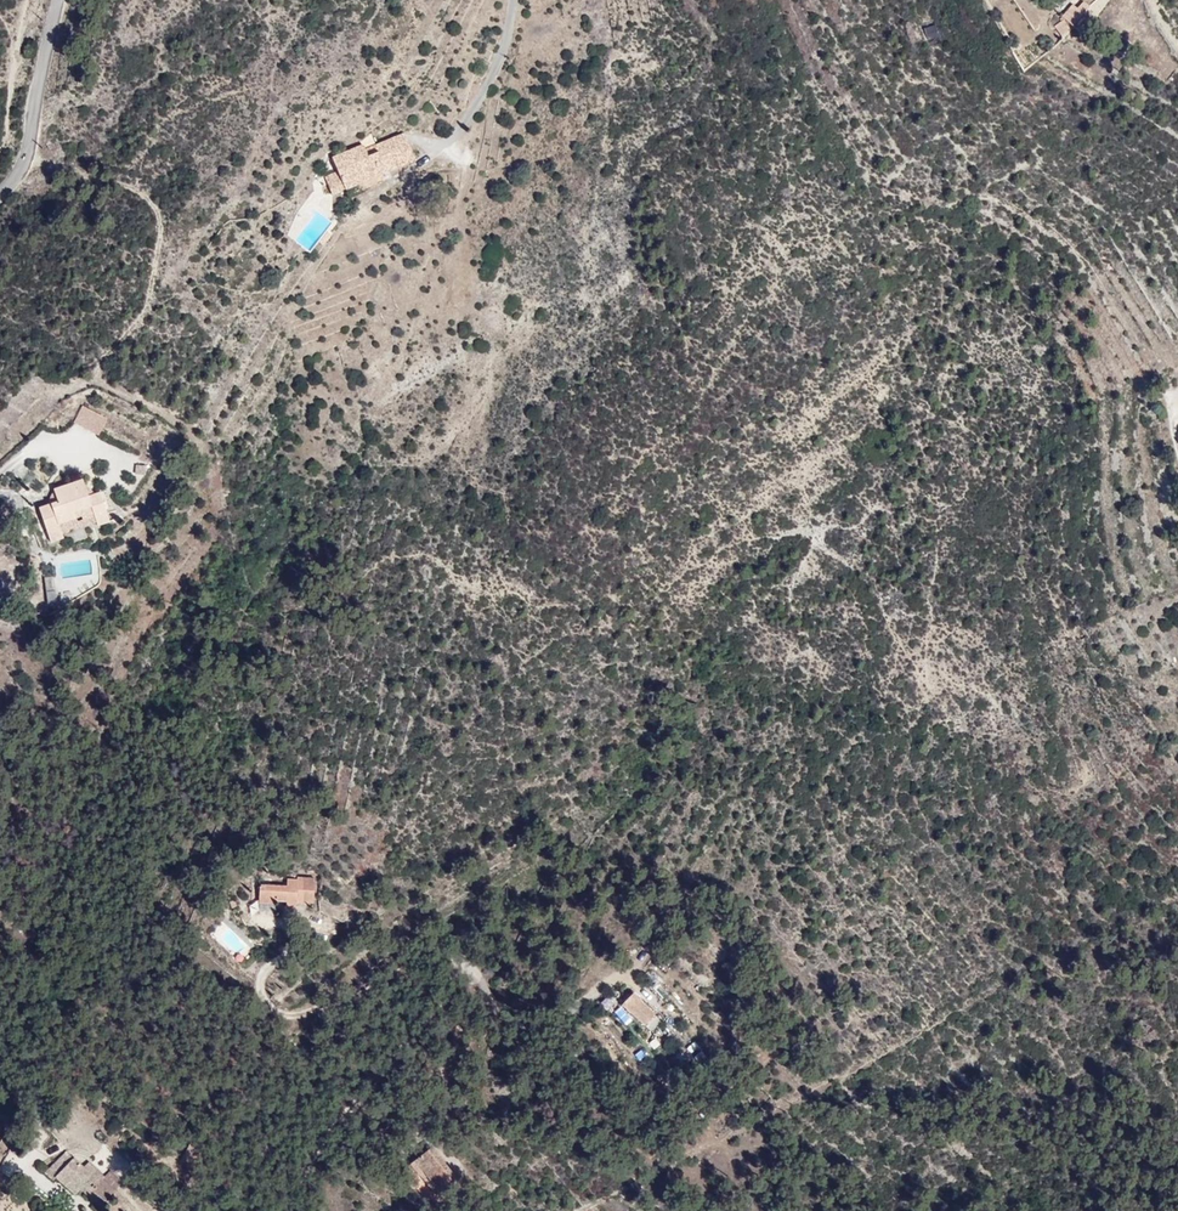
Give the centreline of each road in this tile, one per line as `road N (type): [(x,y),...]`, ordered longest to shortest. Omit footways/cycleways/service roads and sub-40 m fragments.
road 1 (unclassified): [(58,0),(28,159),(0,188)]

